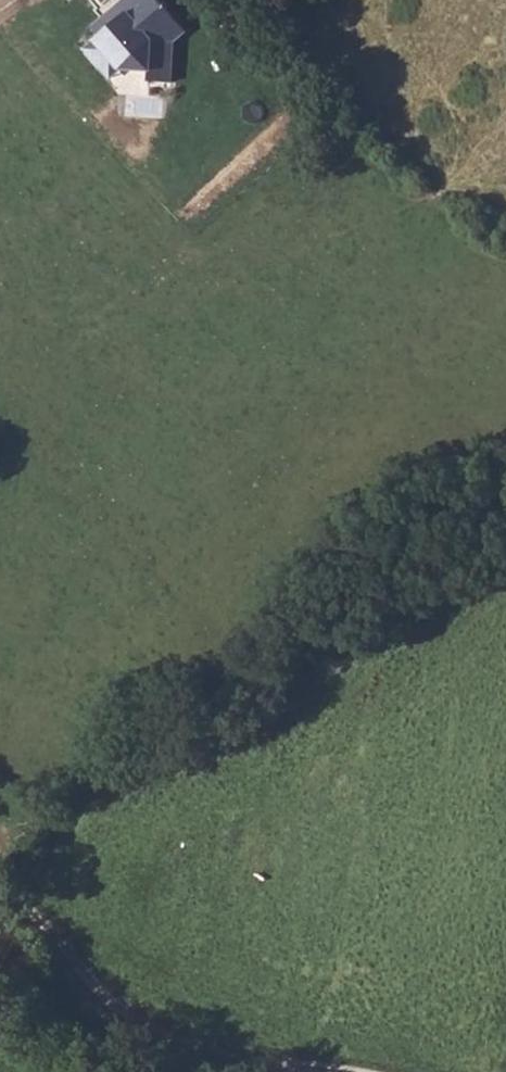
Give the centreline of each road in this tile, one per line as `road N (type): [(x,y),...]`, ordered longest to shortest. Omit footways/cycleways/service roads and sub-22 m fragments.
road 1 (track): [(505,551),(420,625),(299,682)]

